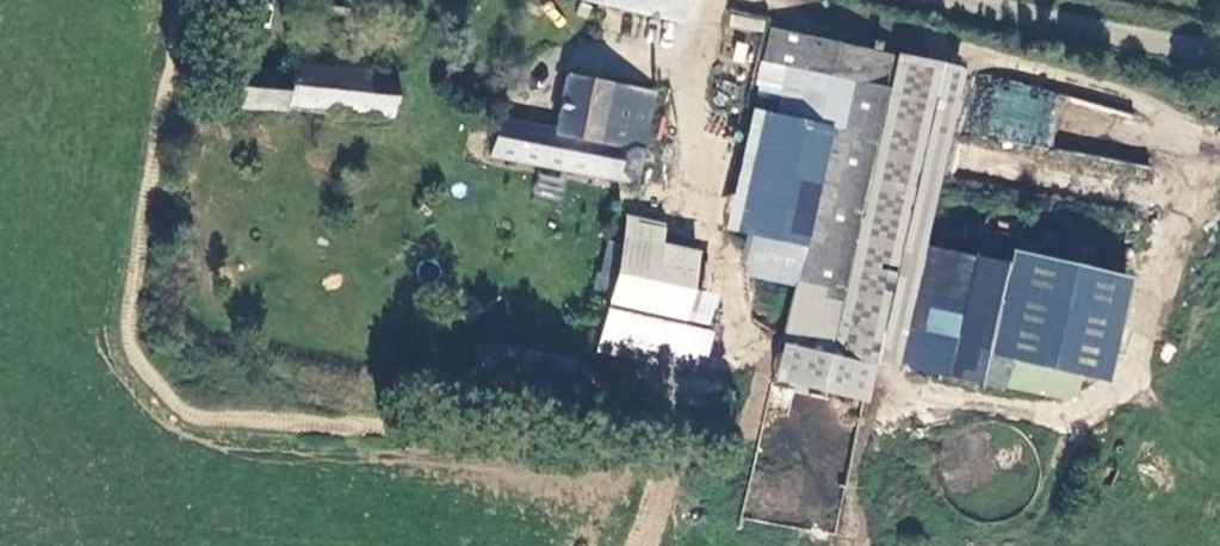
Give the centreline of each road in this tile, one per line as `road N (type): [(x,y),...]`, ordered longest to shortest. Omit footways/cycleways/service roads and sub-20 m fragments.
road 1 (unclassified): [(967,0),(1219,47)]

